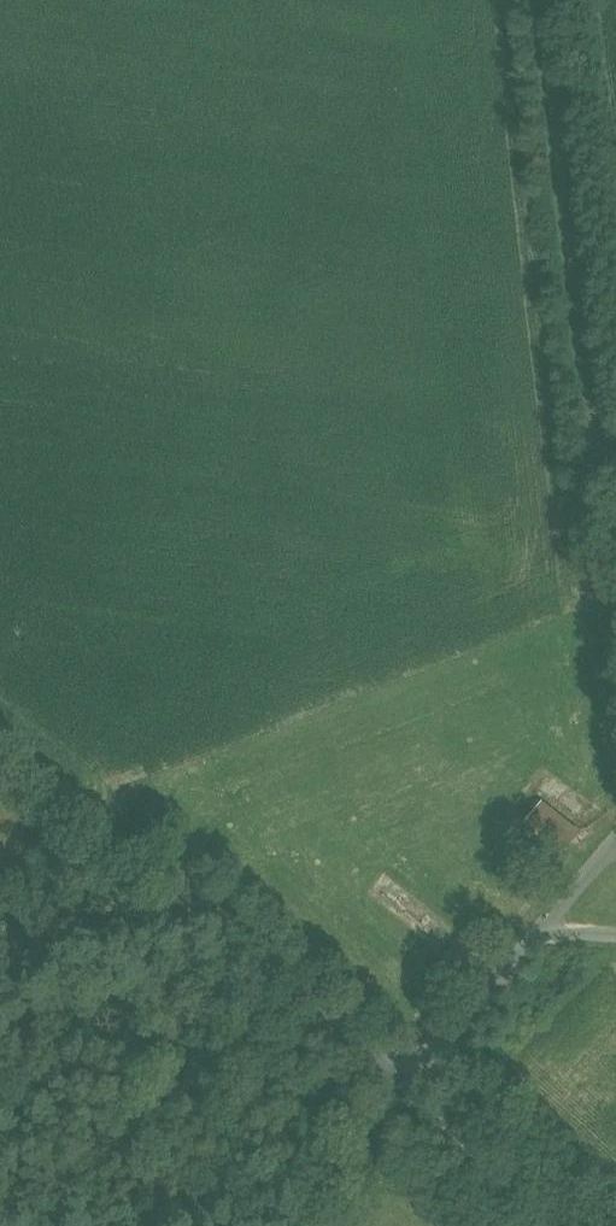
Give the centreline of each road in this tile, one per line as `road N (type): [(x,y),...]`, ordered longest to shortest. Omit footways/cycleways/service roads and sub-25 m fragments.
road 1 (unclassified): [(615,587),(567,0)]
road 2 (unclassified): [(400,1088),(0,726)]
road 3 (unclassified): [(400,1088),(546,932)]
road 4 (residential): [(559,1225),(400,1088)]

